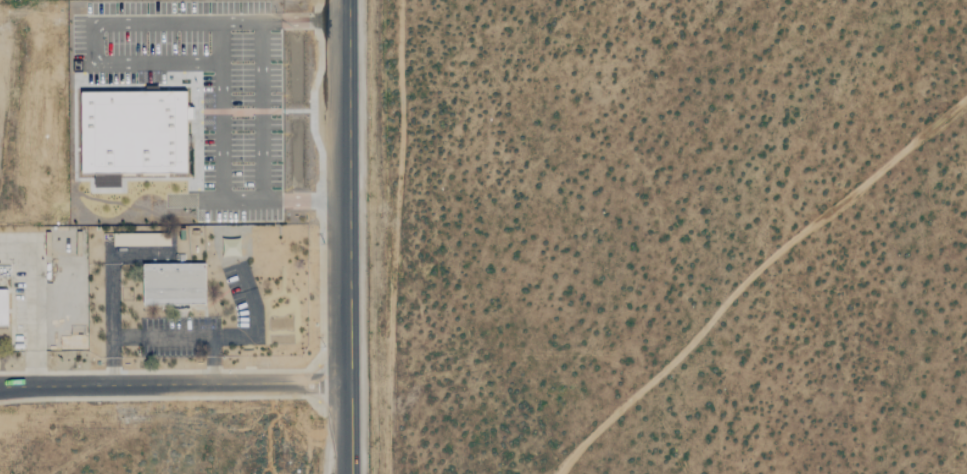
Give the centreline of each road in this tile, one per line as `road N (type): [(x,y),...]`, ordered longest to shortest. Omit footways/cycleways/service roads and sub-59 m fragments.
road 1 (tertiary): [(347,473),(349,0)]
road 2 (tertiary): [(0,387),(347,384)]

